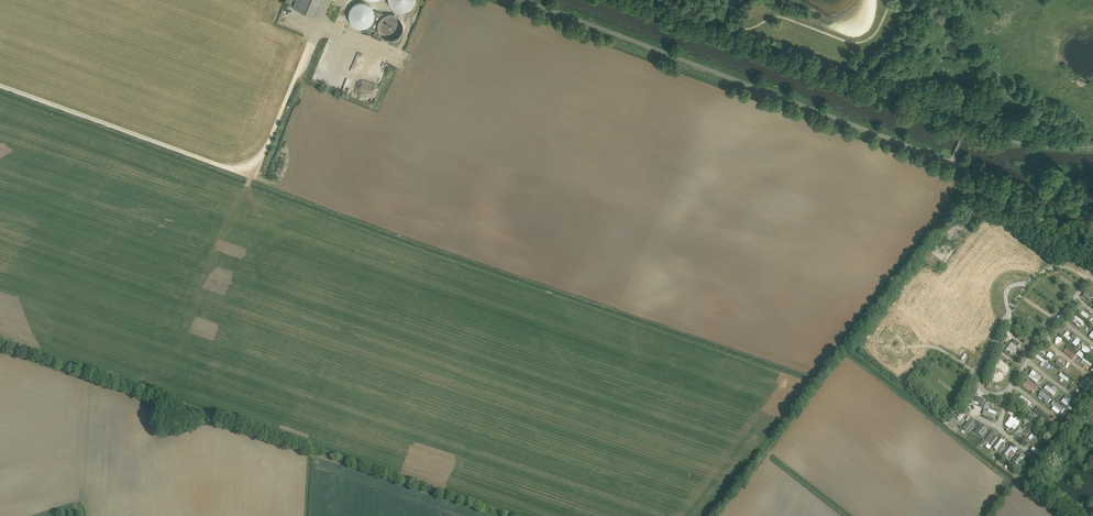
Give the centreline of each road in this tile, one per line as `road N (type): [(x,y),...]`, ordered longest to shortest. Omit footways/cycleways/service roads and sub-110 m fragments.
road 1 (unclassified): [(969,171),(524,0)]

